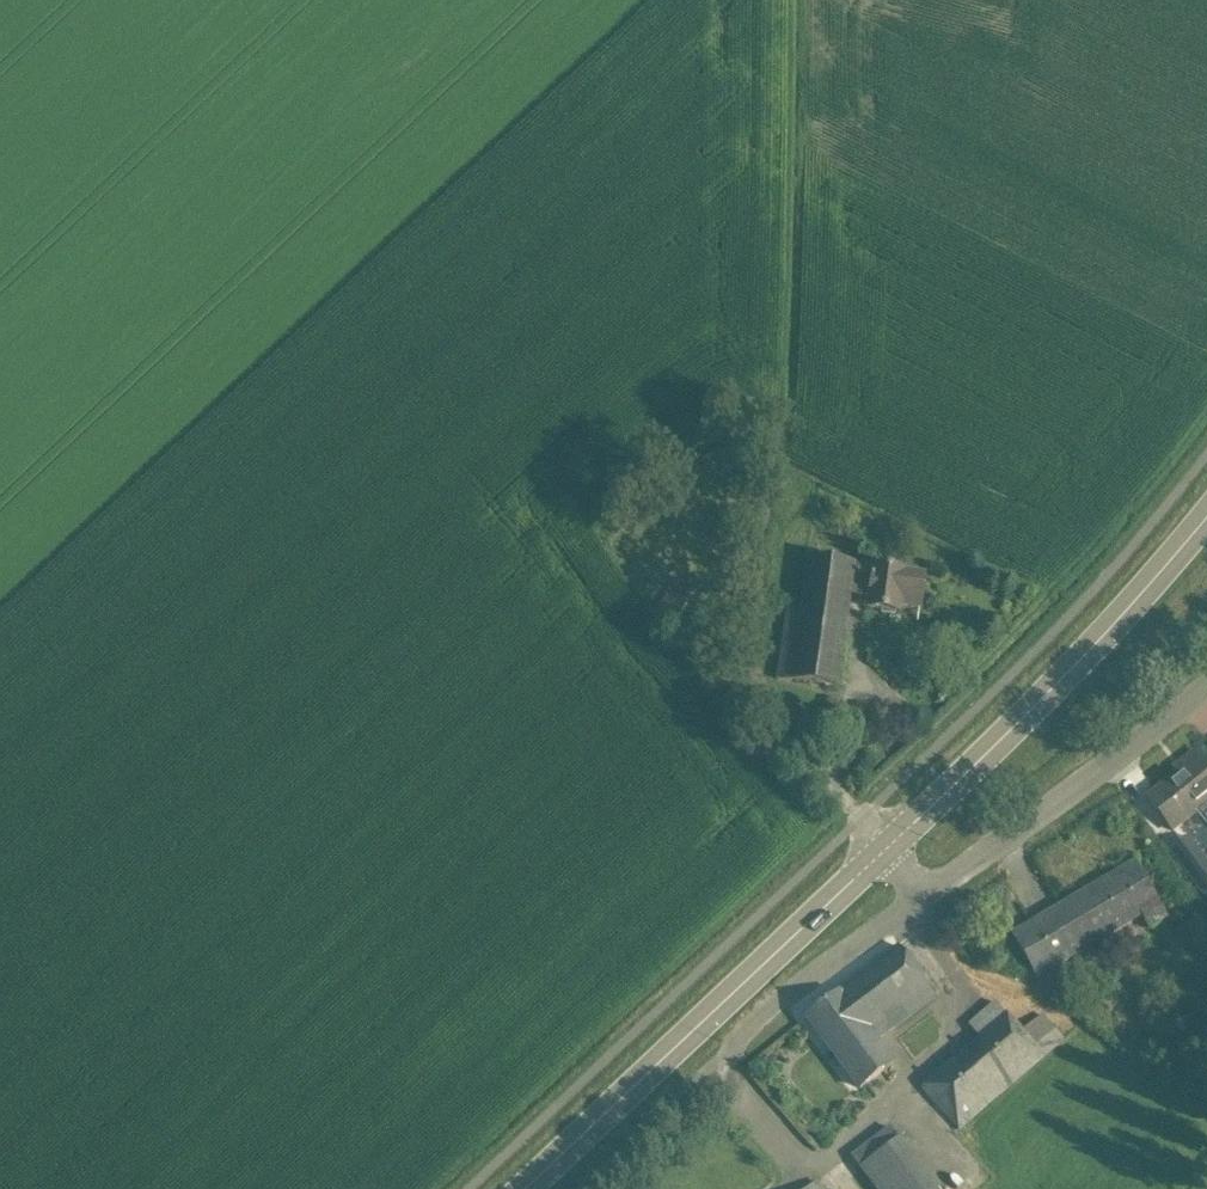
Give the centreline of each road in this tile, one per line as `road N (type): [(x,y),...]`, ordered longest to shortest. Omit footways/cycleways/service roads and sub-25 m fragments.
road 1 (secondary): [(534,1188),(890,855)]
road 2 (secondary): [(890,855),(1206,520)]
road 3 (unclassified): [(802,1174),(733,1085),(727,1055),(767,1007),(931,892)]
road 4 (unclassified): [(931,892),(1088,783),(1206,686)]

